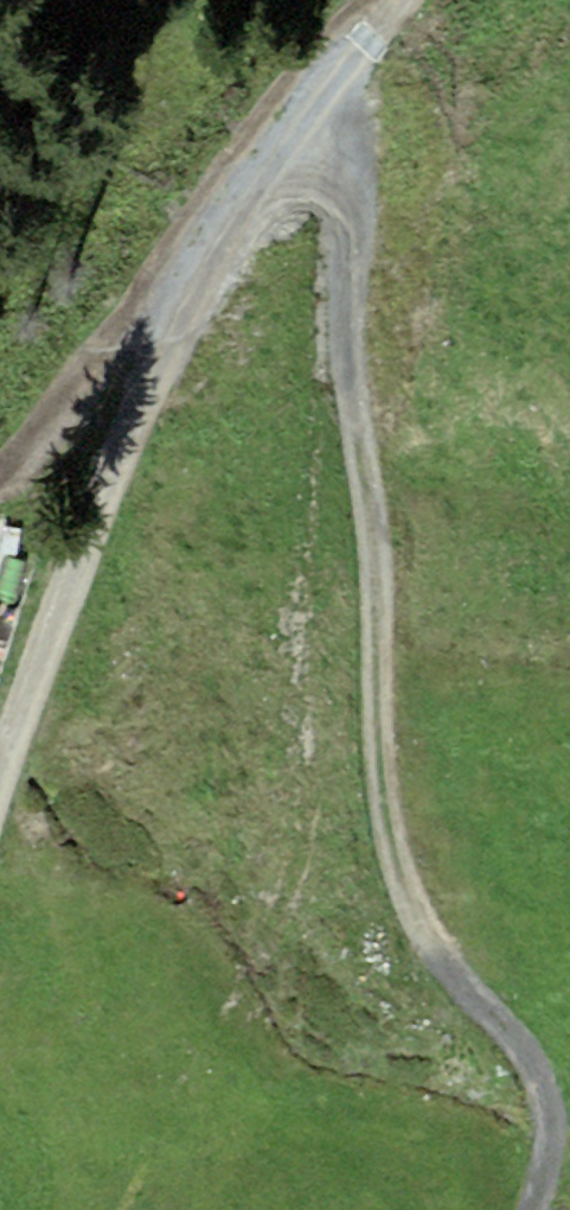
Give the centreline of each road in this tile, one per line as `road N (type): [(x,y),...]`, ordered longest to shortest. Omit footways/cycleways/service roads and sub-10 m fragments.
road 1 (track): [(333,103),(353,403),(379,535),(381,789),(405,905),(508,1033),(539,1090),(541,1161),(531,1209)]
road 2 (track): [(417,0),(186,267),(0,807)]

